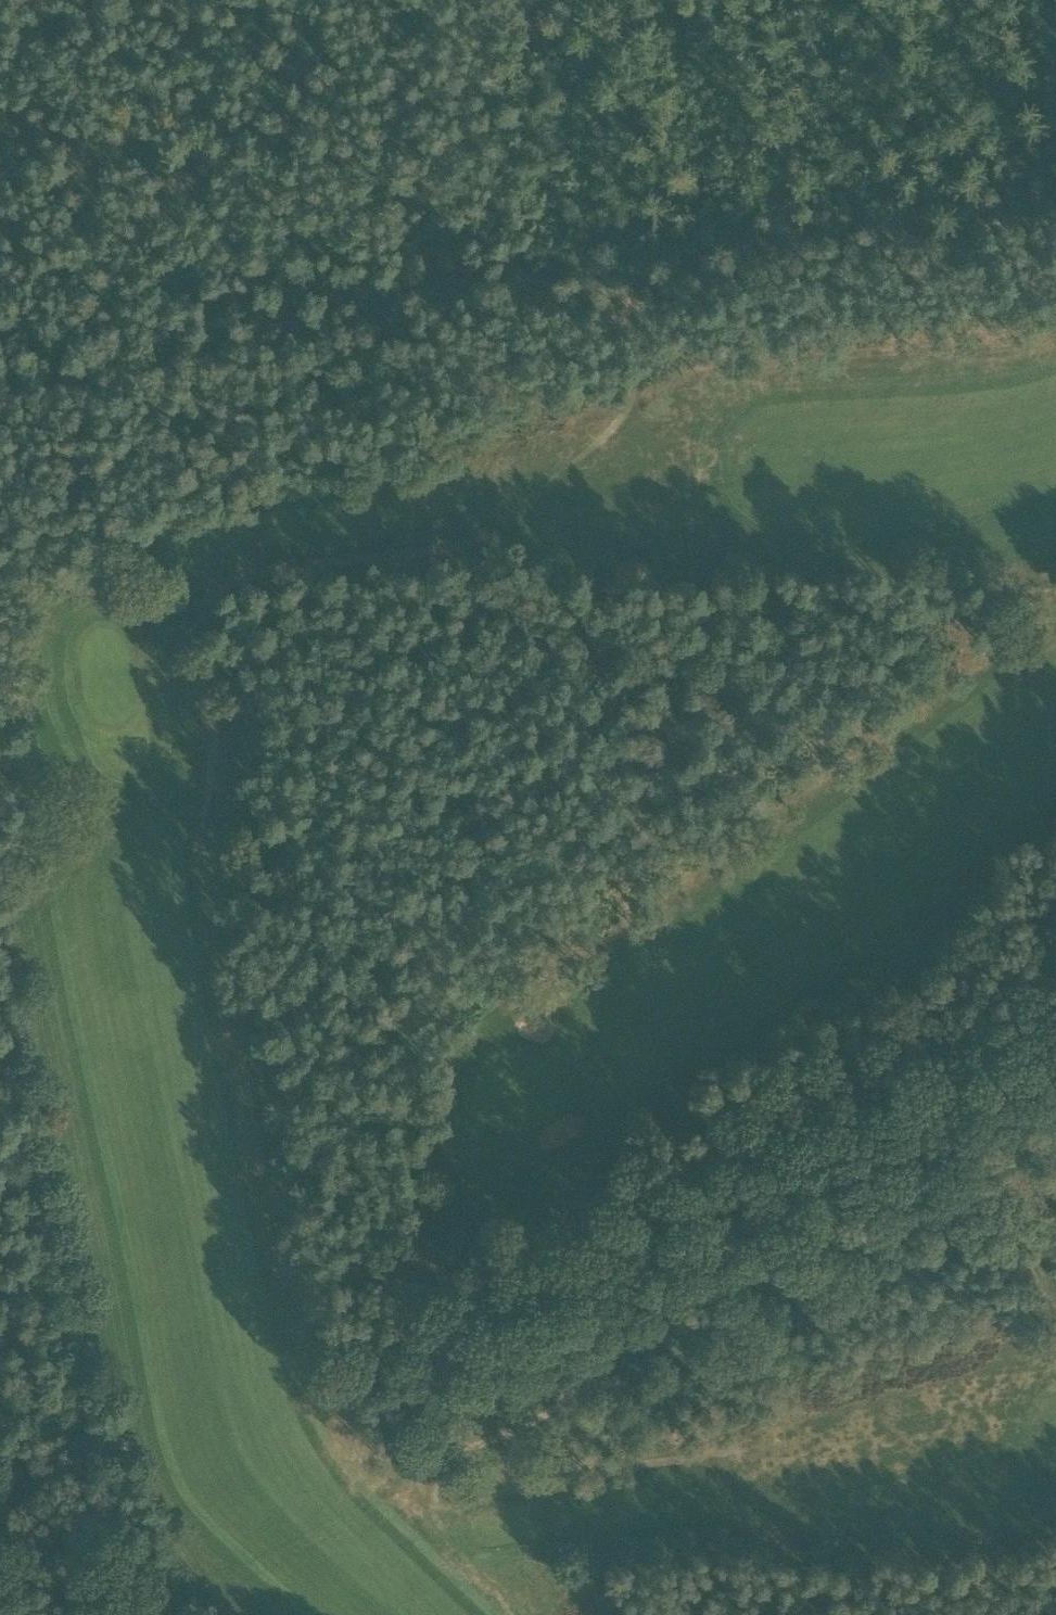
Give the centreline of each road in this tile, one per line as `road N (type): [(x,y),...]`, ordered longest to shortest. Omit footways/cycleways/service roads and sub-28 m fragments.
road 1 (track): [(196,858),(212,768),(195,628),(214,588),(238,577),(445,542),(504,514),(602,441),(636,391),(628,289),(1055,217)]
road 2 (track): [(1055,1154),(474,1447),(444,1474),(436,1509)]

